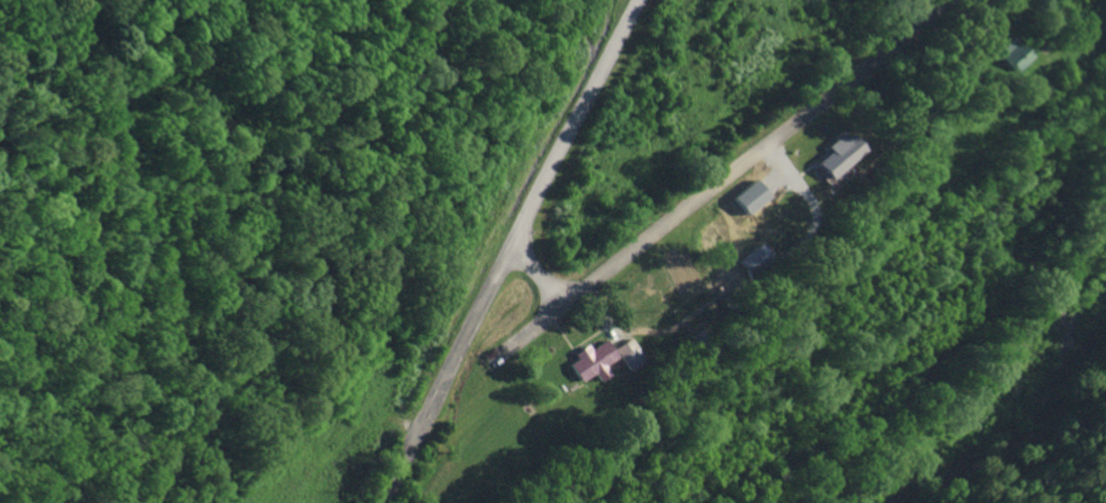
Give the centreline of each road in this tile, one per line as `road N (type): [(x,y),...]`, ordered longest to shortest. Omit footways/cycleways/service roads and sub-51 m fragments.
road 1 (residential): [(399,502),(416,466),(489,416),(509,364),(645,191),(909,0)]
road 2 (residential): [(622,0),(370,495)]

